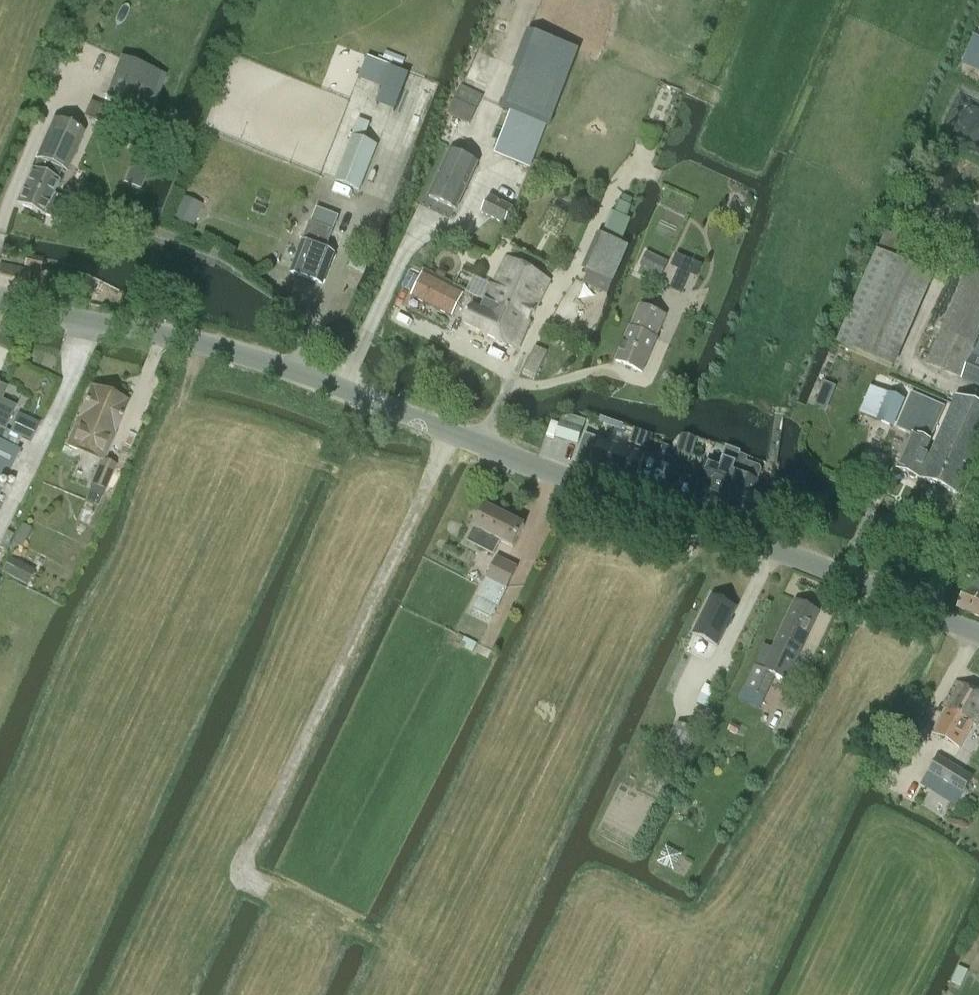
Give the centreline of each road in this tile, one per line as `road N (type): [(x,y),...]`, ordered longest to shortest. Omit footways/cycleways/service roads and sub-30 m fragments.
road 1 (tertiary): [(0,298),(198,332),(978,623)]

